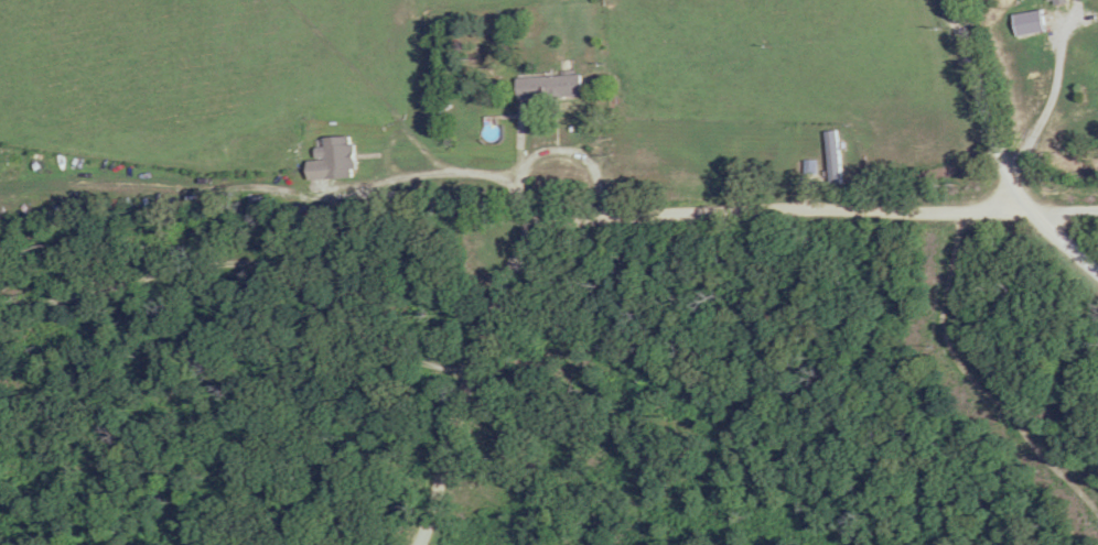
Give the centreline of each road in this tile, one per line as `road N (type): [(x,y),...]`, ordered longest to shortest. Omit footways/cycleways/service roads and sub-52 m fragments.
road 1 (residential): [(409,544),(441,490),(464,369),(534,227),(690,215),(1030,210)]
road 2 (residential): [(464,369),(403,362),(356,333),(293,275),(259,260),(0,319)]
road 3 (residential): [(1097,278),(1002,181),(954,0)]

